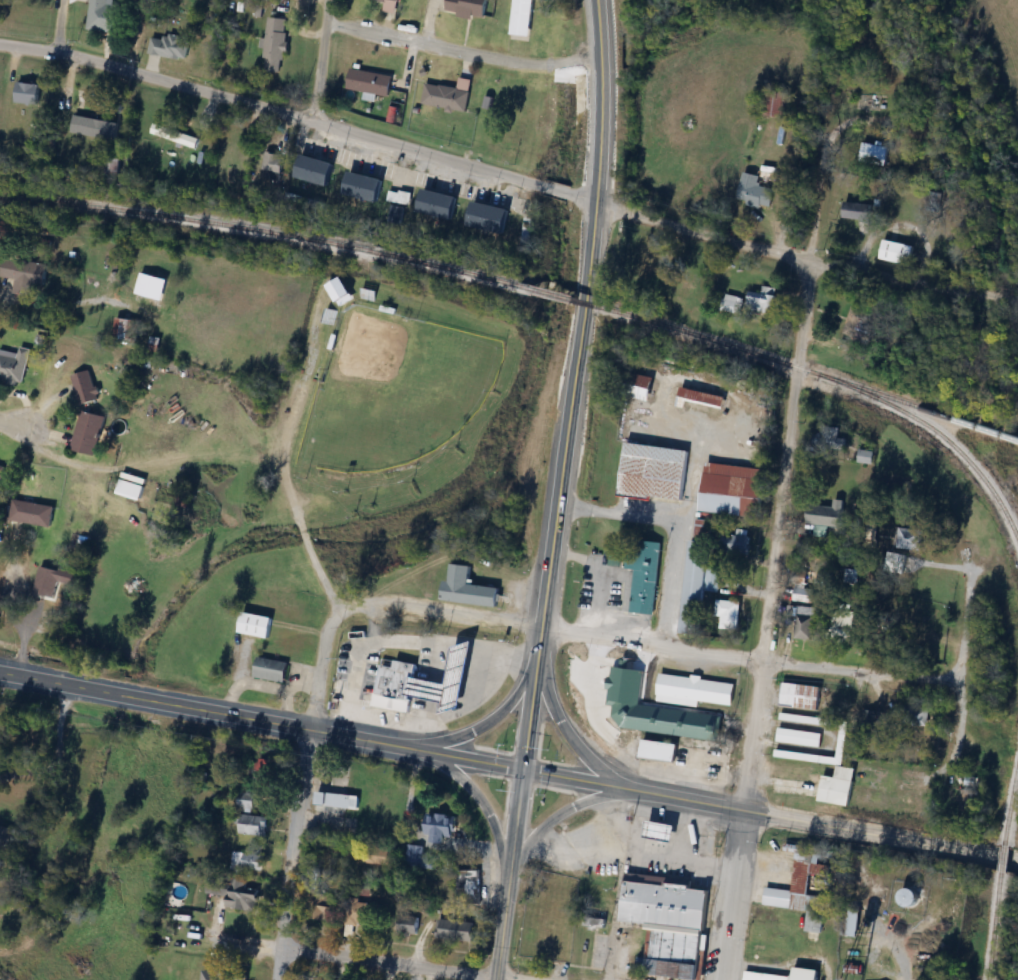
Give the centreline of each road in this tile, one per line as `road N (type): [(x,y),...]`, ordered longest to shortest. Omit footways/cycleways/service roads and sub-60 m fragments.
road 1 (primary): [(497,979),(584,313),(596,0)]
road 2 (residential): [(807,261),(116,68),(0,46)]
road 3 (primary): [(747,810),(0,671)]
road 4 (residential): [(723,979),(807,261)]
road 5 (residential): [(958,680),(764,663),(393,603),(341,610)]
road 6 (residential): [(277,948),(328,628),(341,610)]
road 7 (track): [(341,610),(325,588),(280,463),(318,307)]
road 8 (residential): [(326,22),(521,65),(599,59)]
road 9 (primary): [(996,860),(747,810)]
road 10 (residential): [(504,979),(277,948)]
road 11 (residential): [(1017,302),(807,261)]
road 12 (residential): [(951,770),(968,567)]
road 13 (primary): [(646,792),(580,751),(556,720),(540,661)]
road 14 (primary): [(405,747),(473,791),(510,871)]
road 15 (primary): [(540,661),(487,722),(458,739),(405,747)]
road 16 (primary): [(510,871),(546,823),(582,803),(646,792)]
road 17 (residential): [(314,124),(329,0)]

